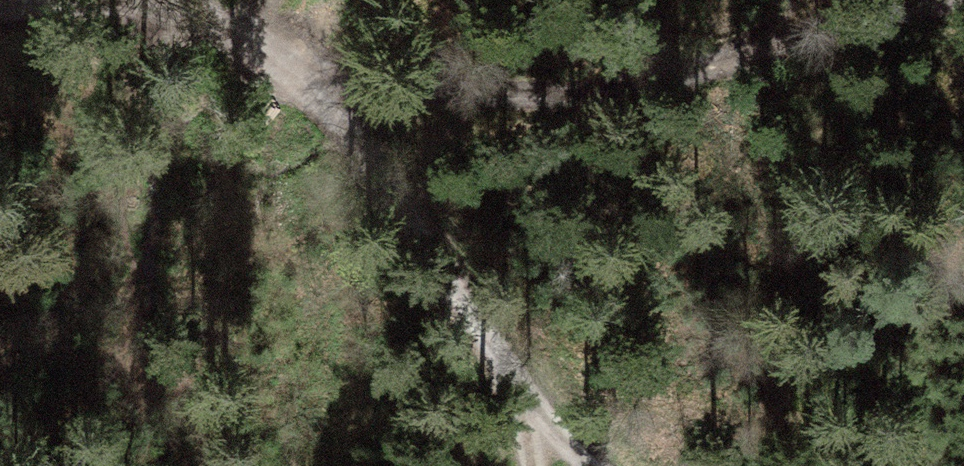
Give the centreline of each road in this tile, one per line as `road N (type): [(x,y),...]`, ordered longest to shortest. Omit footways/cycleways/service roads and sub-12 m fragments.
road 1 (track): [(910,0),(513,123),(379,113),(238,32)]
road 2 (track): [(592,465),(524,399),(345,139),(238,32)]

